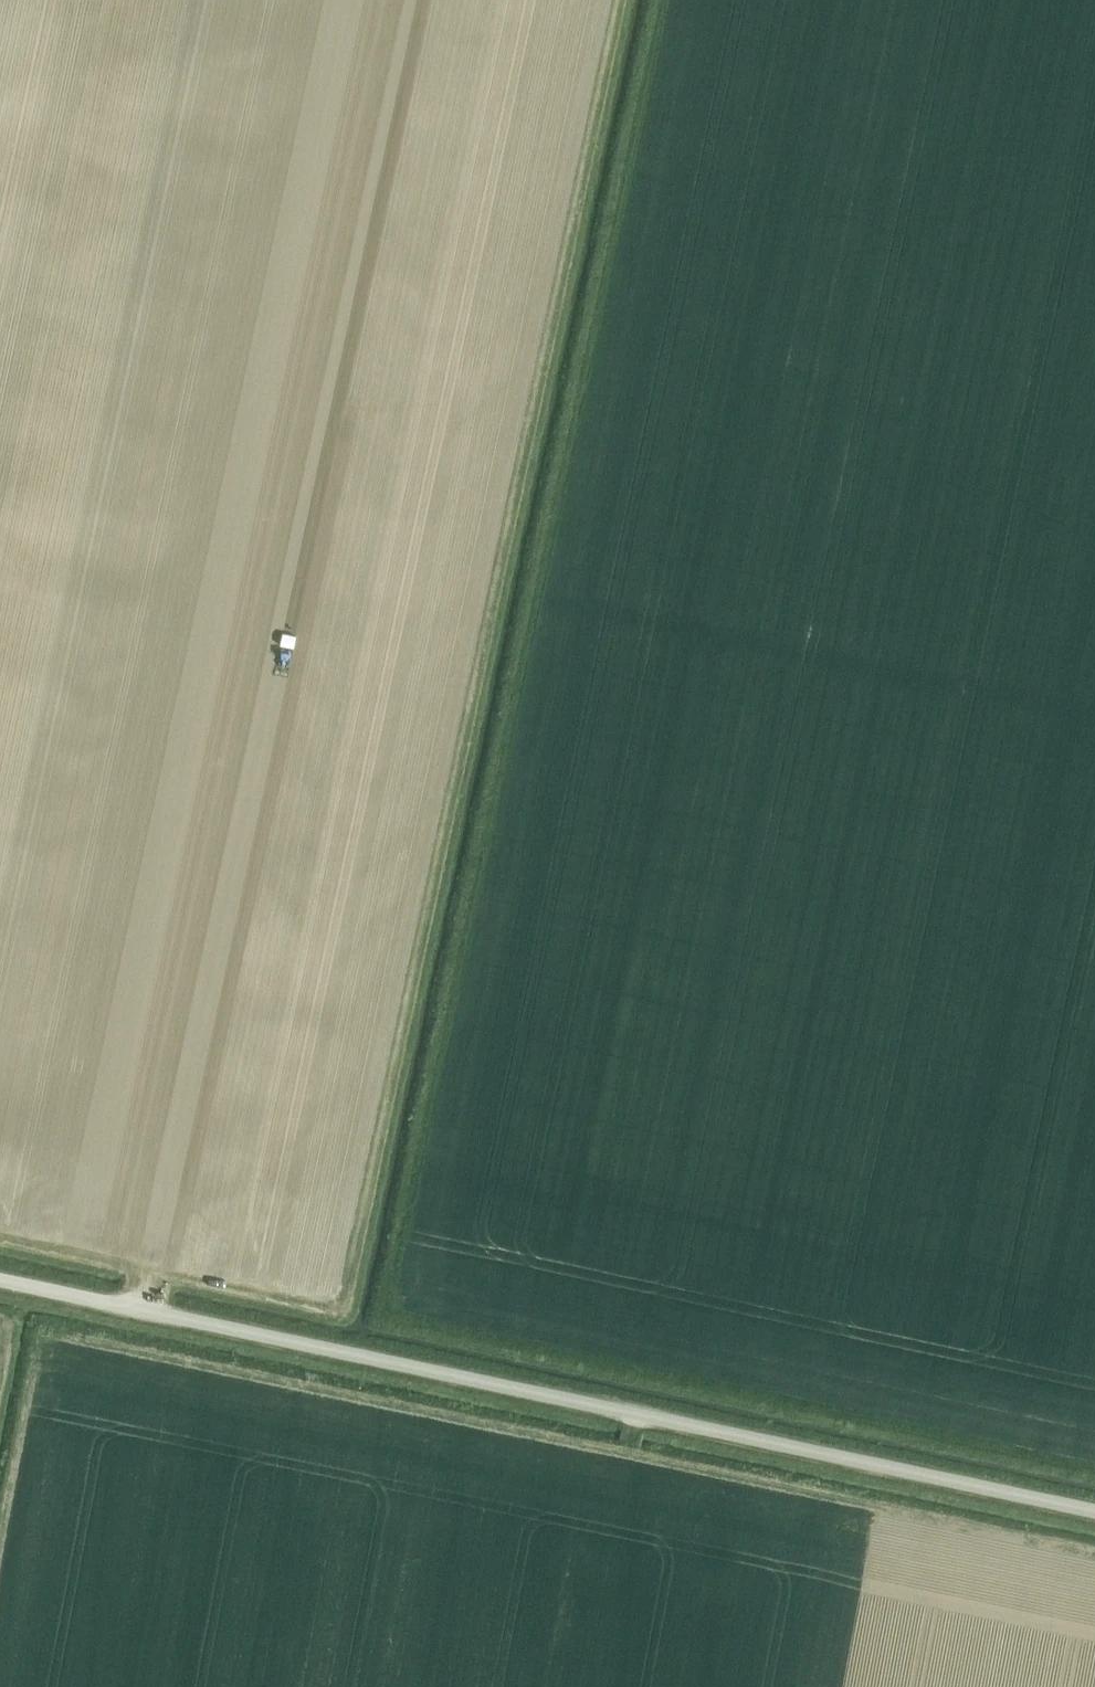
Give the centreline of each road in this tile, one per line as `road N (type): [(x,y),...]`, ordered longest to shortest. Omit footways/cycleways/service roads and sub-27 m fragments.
road 1 (unclassified): [(1094,1512),(0,1281)]

